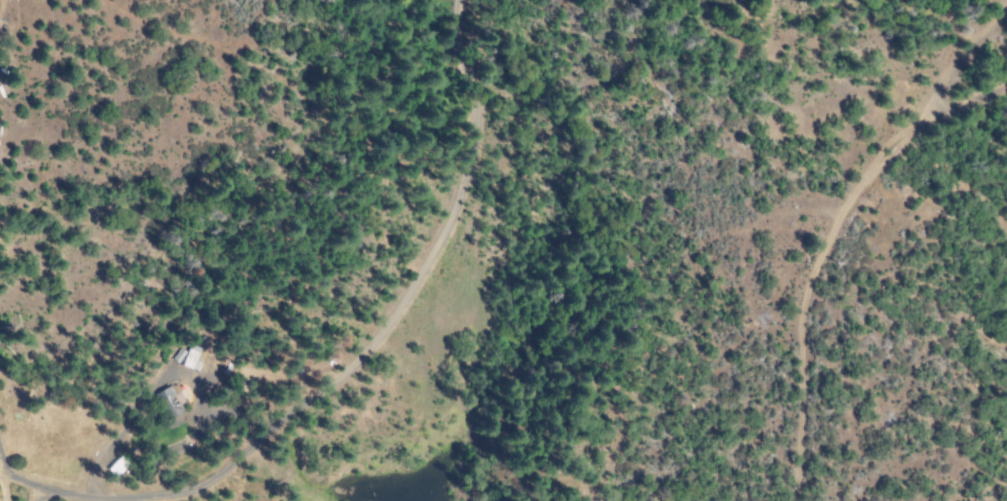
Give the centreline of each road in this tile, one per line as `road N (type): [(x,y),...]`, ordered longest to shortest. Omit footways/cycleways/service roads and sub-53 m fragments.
road 1 (track): [(784,500),(796,462),(804,288),(1002,0)]

